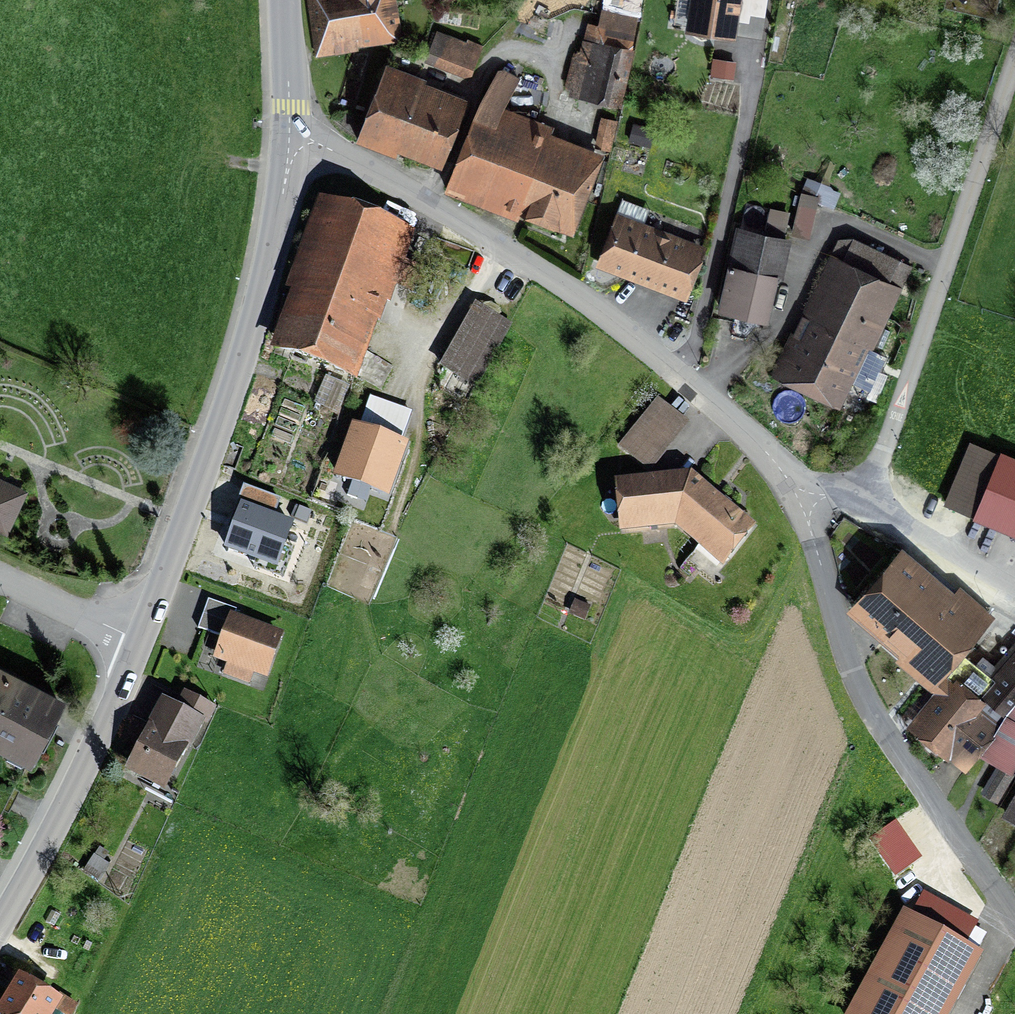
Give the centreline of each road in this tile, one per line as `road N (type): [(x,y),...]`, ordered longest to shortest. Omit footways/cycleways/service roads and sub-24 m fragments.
road 1 (unclassified): [(800,499),(754,440),(589,304),(433,204),(292,136)]
road 2 (tertiary): [(138,644),(236,379),(292,136)]
road 3 (unclassified): [(1014,916),(868,713),(800,499)]
road 4 (residential): [(1014,73),(883,450),(859,490)]
road 5 (tertiary): [(0,925),(138,644)]
road 6 (residential): [(859,490),(1014,584)]
road 7 (residential): [(138,644),(0,579)]
road 8 (tertiary): [(292,136),(286,0)]

